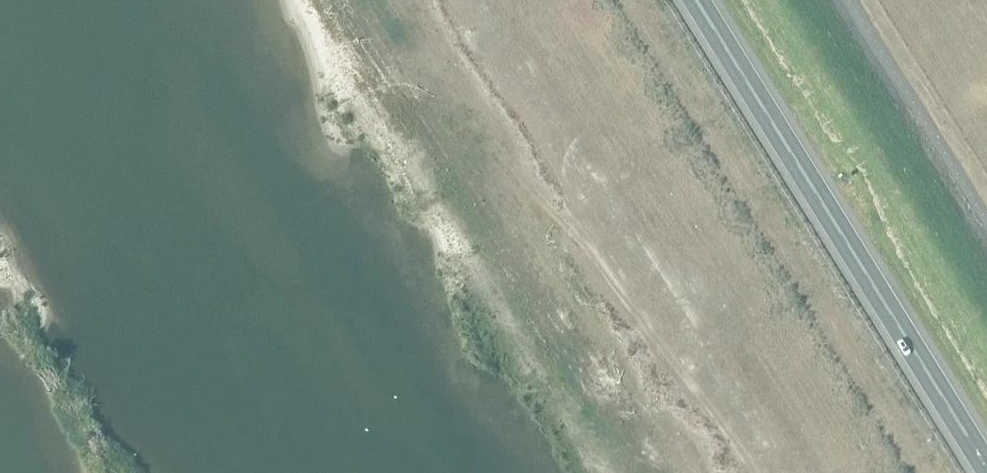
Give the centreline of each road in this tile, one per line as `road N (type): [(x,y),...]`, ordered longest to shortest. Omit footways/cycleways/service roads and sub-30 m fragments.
road 1 (trunk): [(986,468),(697,0)]

